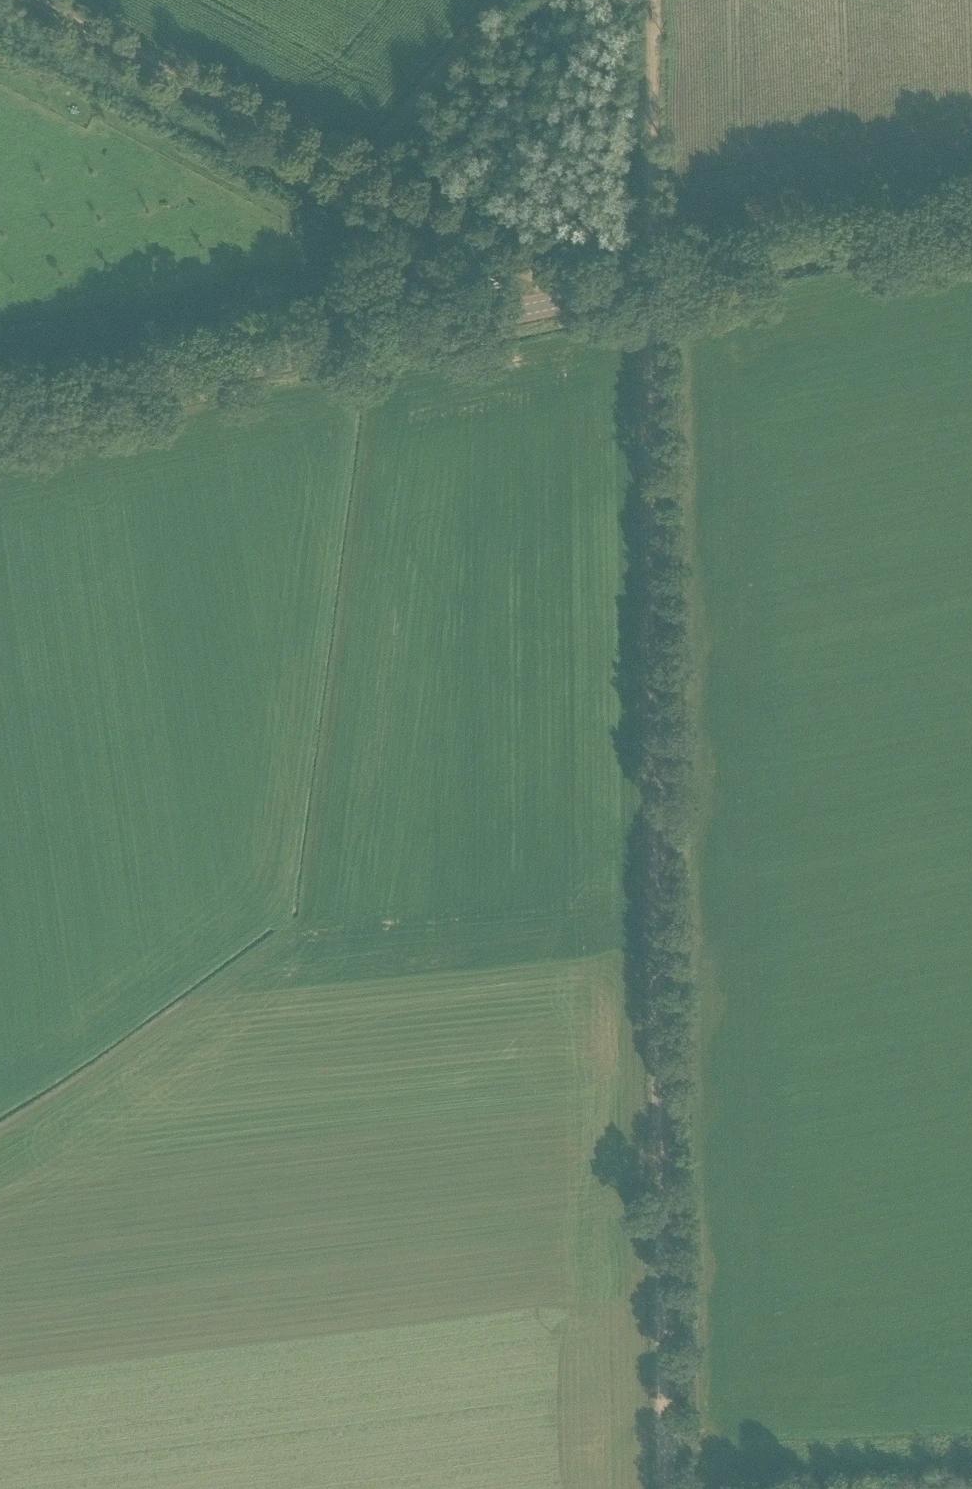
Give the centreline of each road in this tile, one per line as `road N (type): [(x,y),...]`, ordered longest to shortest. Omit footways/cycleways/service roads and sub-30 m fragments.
road 1 (track): [(649,284),(669,1488)]
road 2 (track): [(559,302),(533,275),(33,0)]
road 3 (secondary): [(559,302),(0,419)]
road 4 (secondary): [(559,302),(971,217)]
road 5 (track): [(649,284),(647,0)]

